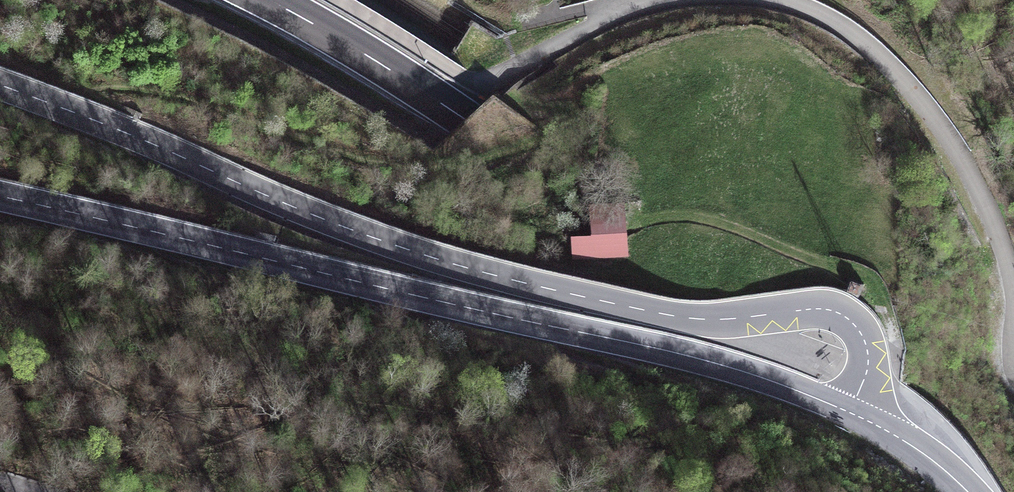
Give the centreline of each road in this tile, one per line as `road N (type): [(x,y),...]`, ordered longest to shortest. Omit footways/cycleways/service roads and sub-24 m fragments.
road 1 (tertiary): [(0,85),(322,219),(451,264),(676,317),(834,312),(850,321),(867,350),(849,413)]
road 2 (motorway): [(1009,491),(466,120),(269,0)]
road 3 (primary): [(849,413),(662,349),(0,199)]
road 4 (residential): [(1013,282),(962,155),(898,73),(848,31),(779,0)]
road 5 (residential): [(667,0),(595,26),(490,81),(460,75)]
road 6 (primary): [(967,491),(903,440),(849,413)]

